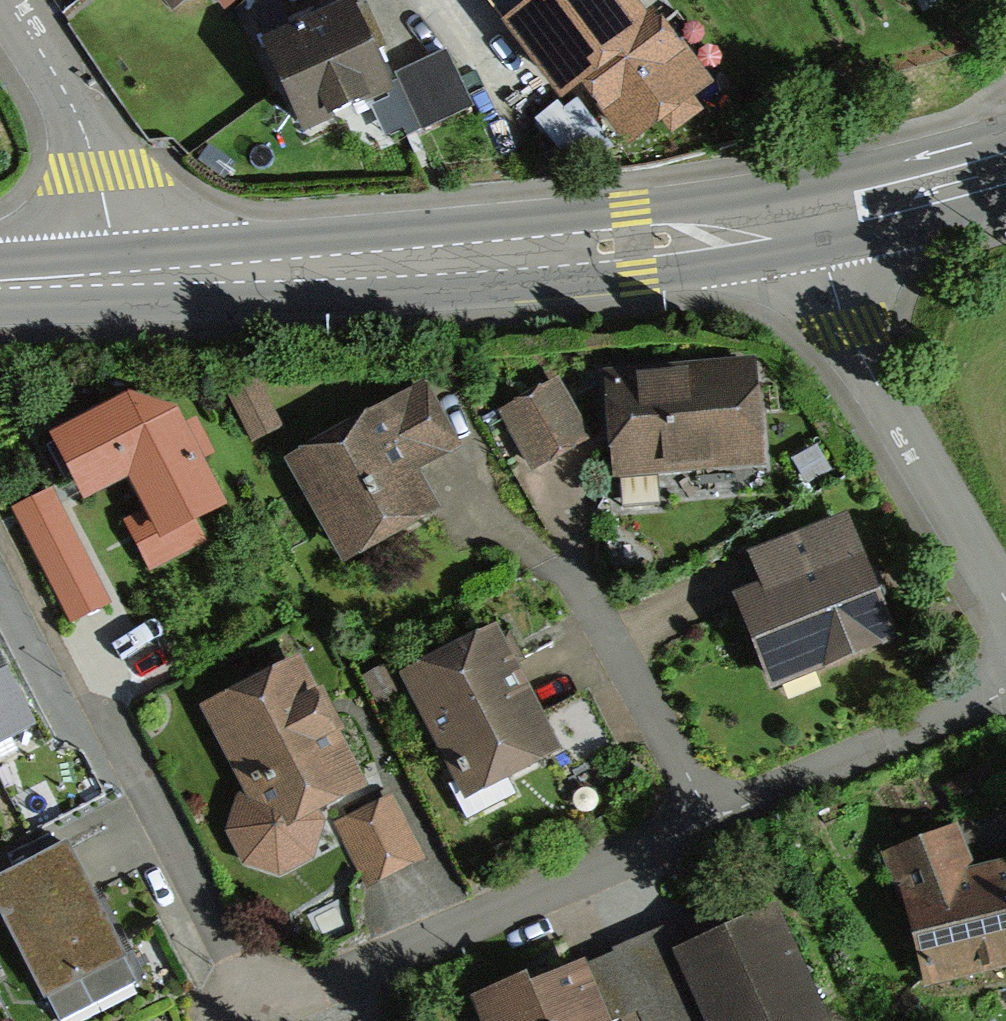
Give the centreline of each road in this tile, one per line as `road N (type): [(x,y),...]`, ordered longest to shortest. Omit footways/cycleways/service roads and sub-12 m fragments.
road 1 (secondary): [(813,218),(536,251),(113,275)]
road 2 (residential): [(1005,628),(848,331),(813,218)]
road 3 (residential): [(113,275),(71,113),(0,4)]
road 4 (secondary): [(1005,174),(813,218)]

